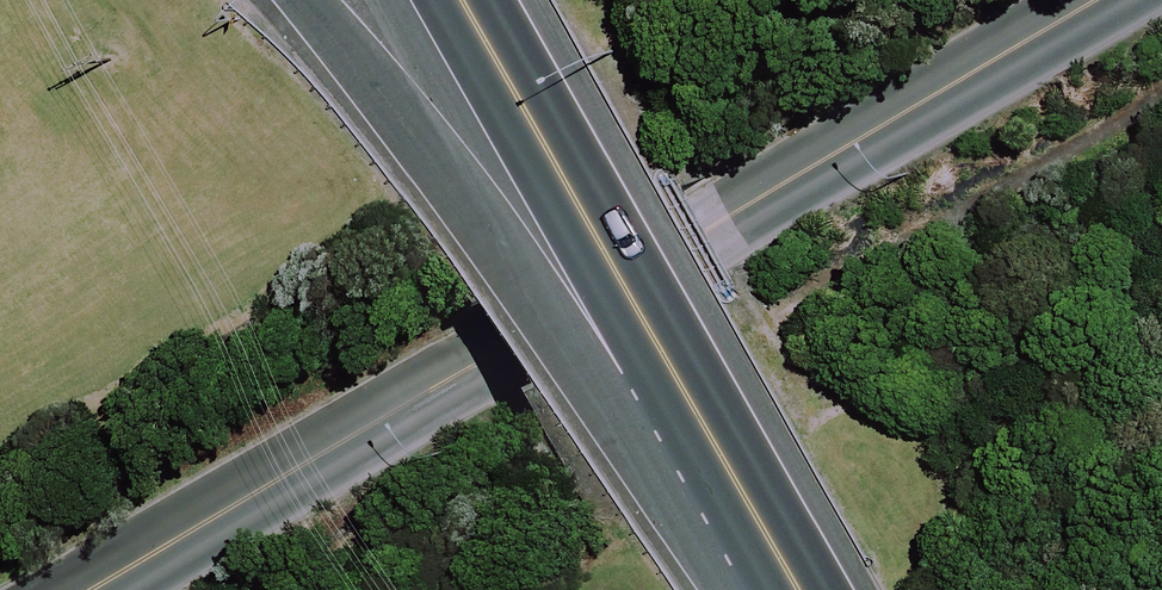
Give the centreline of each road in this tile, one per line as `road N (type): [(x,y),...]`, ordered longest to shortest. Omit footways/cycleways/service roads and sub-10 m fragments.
road 1 (unclassified): [(112,589),(394,411),(1081,0)]
road 2 (secondary): [(806,580),(304,0)]
road 3 (secondary): [(806,580),(479,0)]

